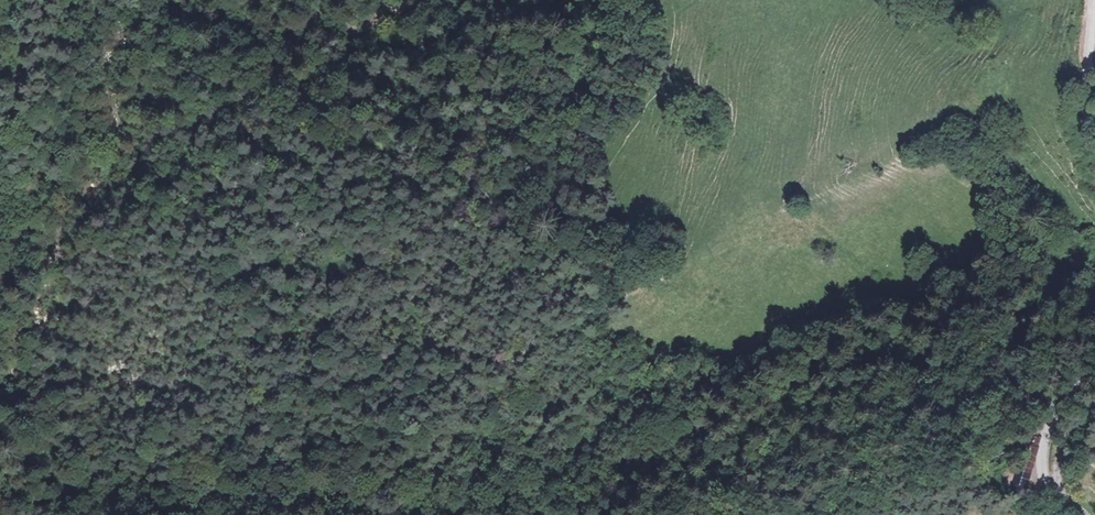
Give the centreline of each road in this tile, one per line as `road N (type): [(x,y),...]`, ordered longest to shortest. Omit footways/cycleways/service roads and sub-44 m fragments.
road 1 (unclassified): [(1094,369),(1055,409),(1041,456),(1045,482),(1080,514)]
road 2 (unclassified): [(1094,0),(1087,86),(1094,131)]

